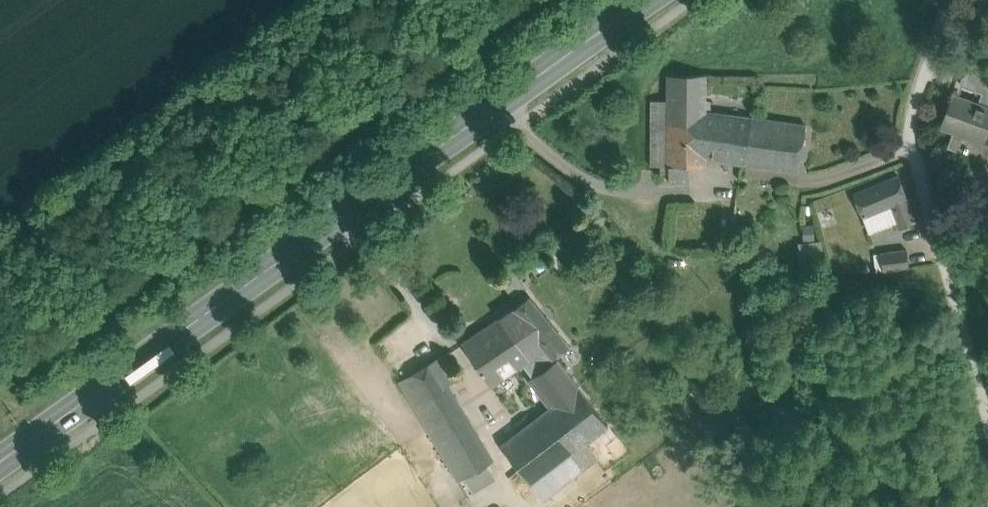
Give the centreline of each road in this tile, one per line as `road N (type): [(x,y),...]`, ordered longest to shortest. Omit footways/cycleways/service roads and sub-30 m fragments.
road 1 (primary): [(0,461),(645,0)]
road 2 (unclassified): [(947,0),(906,124),(987,419)]

